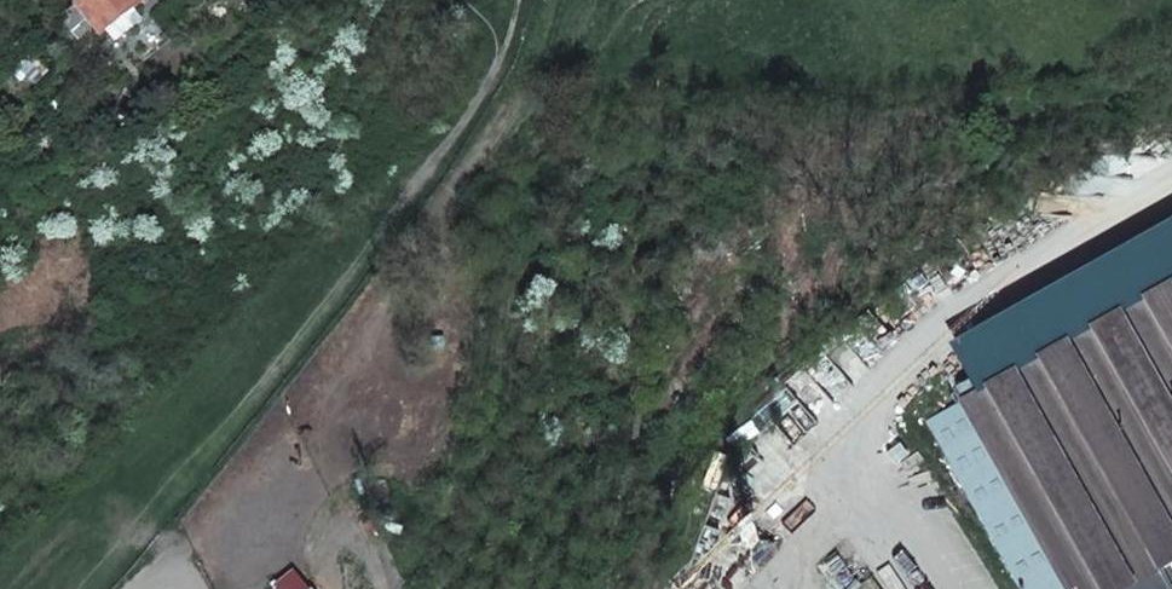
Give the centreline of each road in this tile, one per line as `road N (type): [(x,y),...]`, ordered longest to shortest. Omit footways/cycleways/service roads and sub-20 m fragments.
road 1 (track): [(505,44),(466,120),(298,329),(50,588)]

